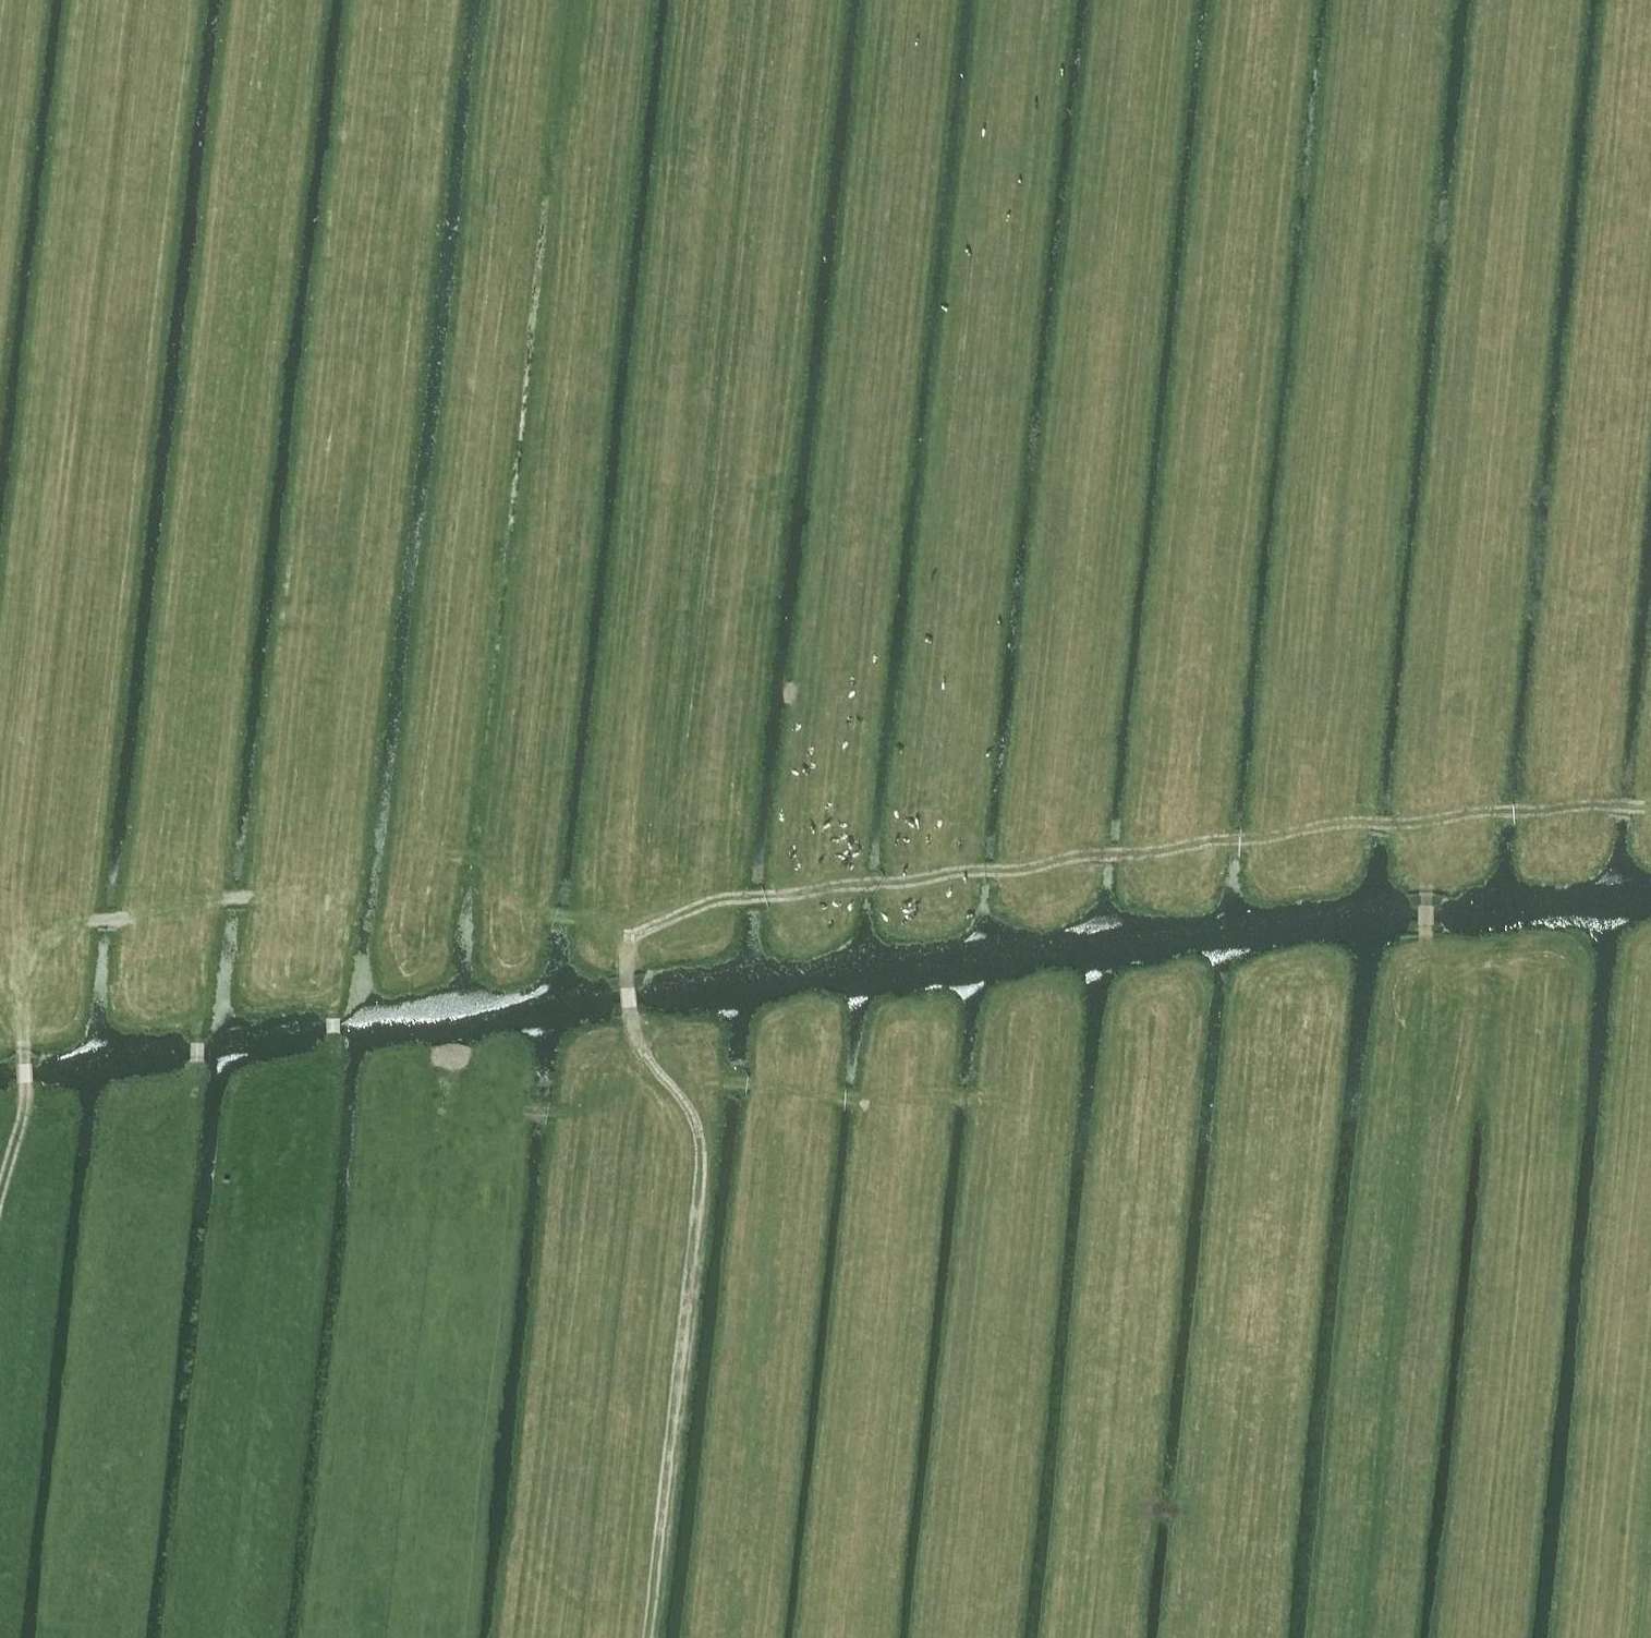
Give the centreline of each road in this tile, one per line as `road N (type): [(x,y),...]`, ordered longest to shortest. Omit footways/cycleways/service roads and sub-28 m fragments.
road 1 (track): [(648,1637),(701,1159),(693,1119),(642,1053),(629,1008),(629,935),(701,906),(767,896),(1347,823),(1650,804)]
road 2 (track): [(0,1195),(26,1101),(19,1018),(0,994)]

